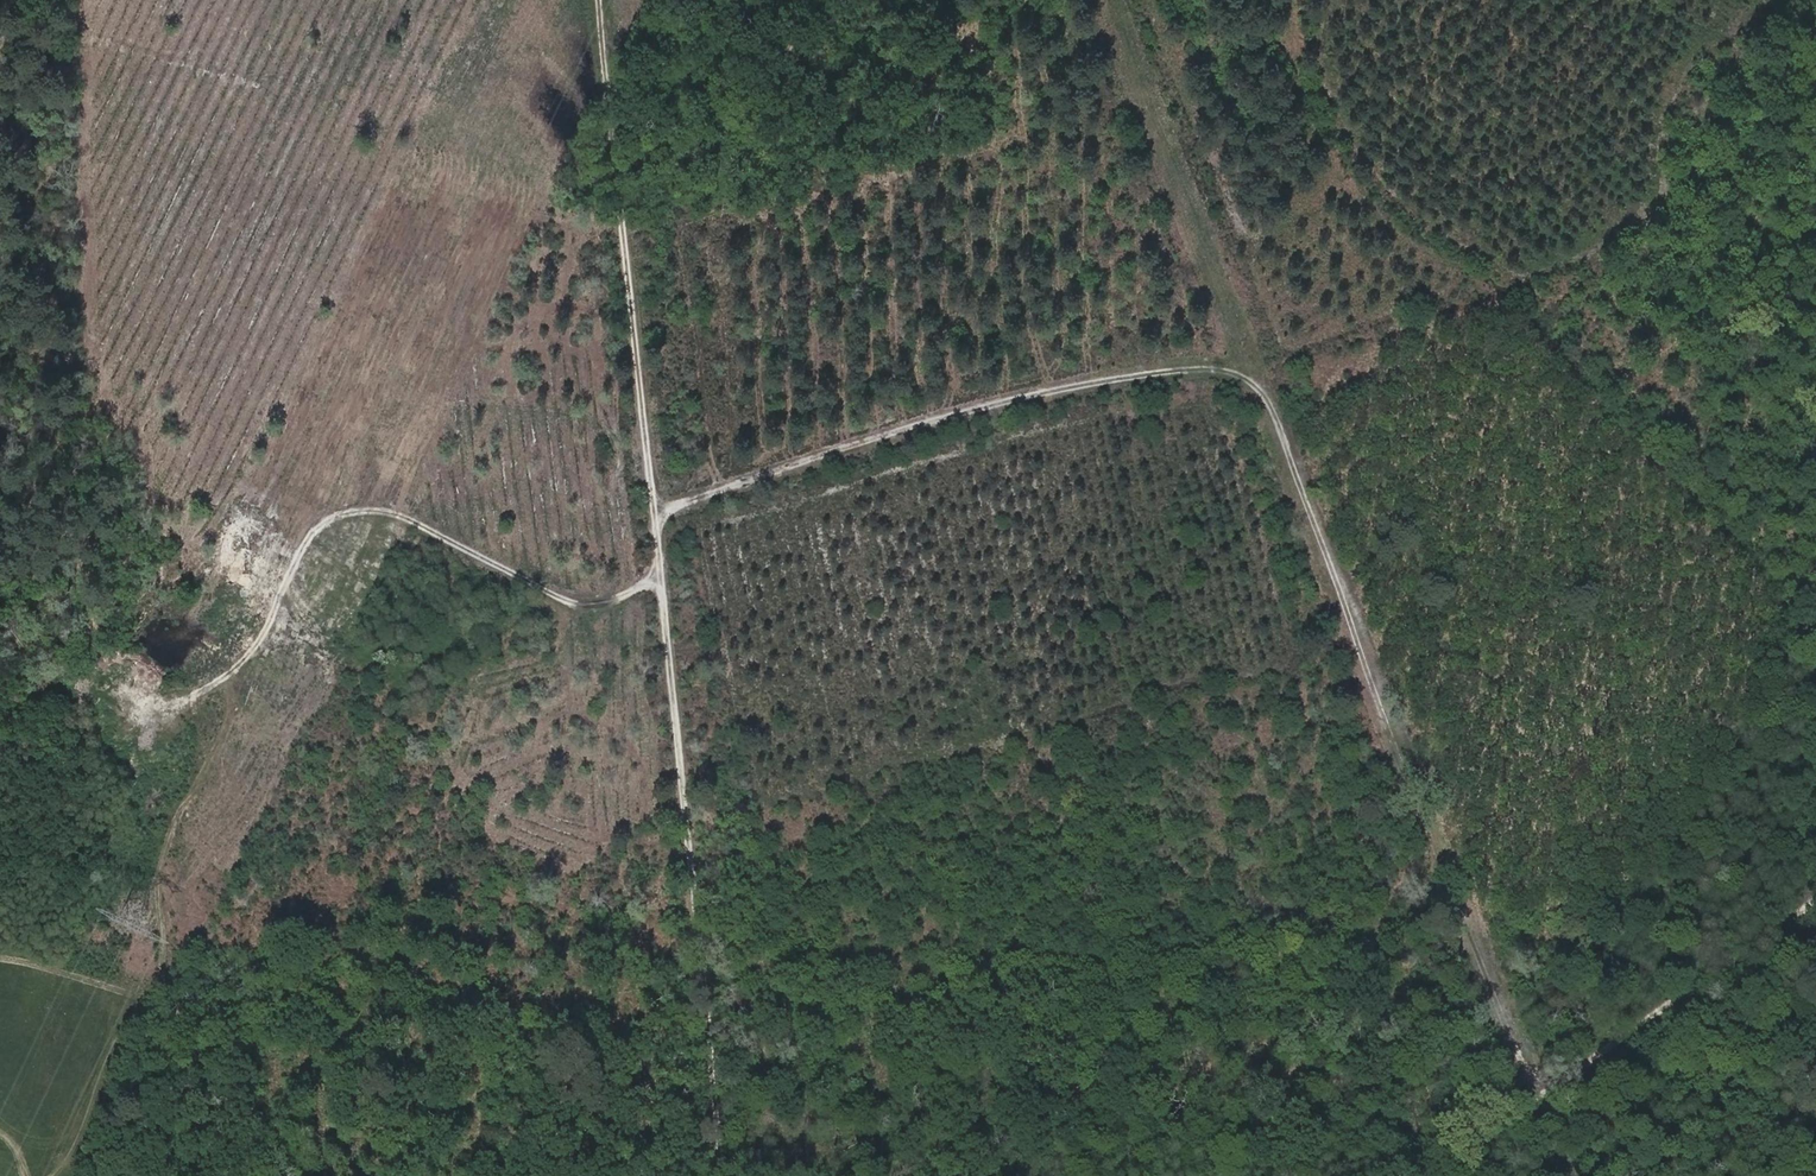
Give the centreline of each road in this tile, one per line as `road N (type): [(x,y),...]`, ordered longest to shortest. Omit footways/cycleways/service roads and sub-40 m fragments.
road 1 (track): [(613,0),(732,1175)]
road 2 (track): [(1815,911),(1789,935),(1577,1046),(1448,1175)]

